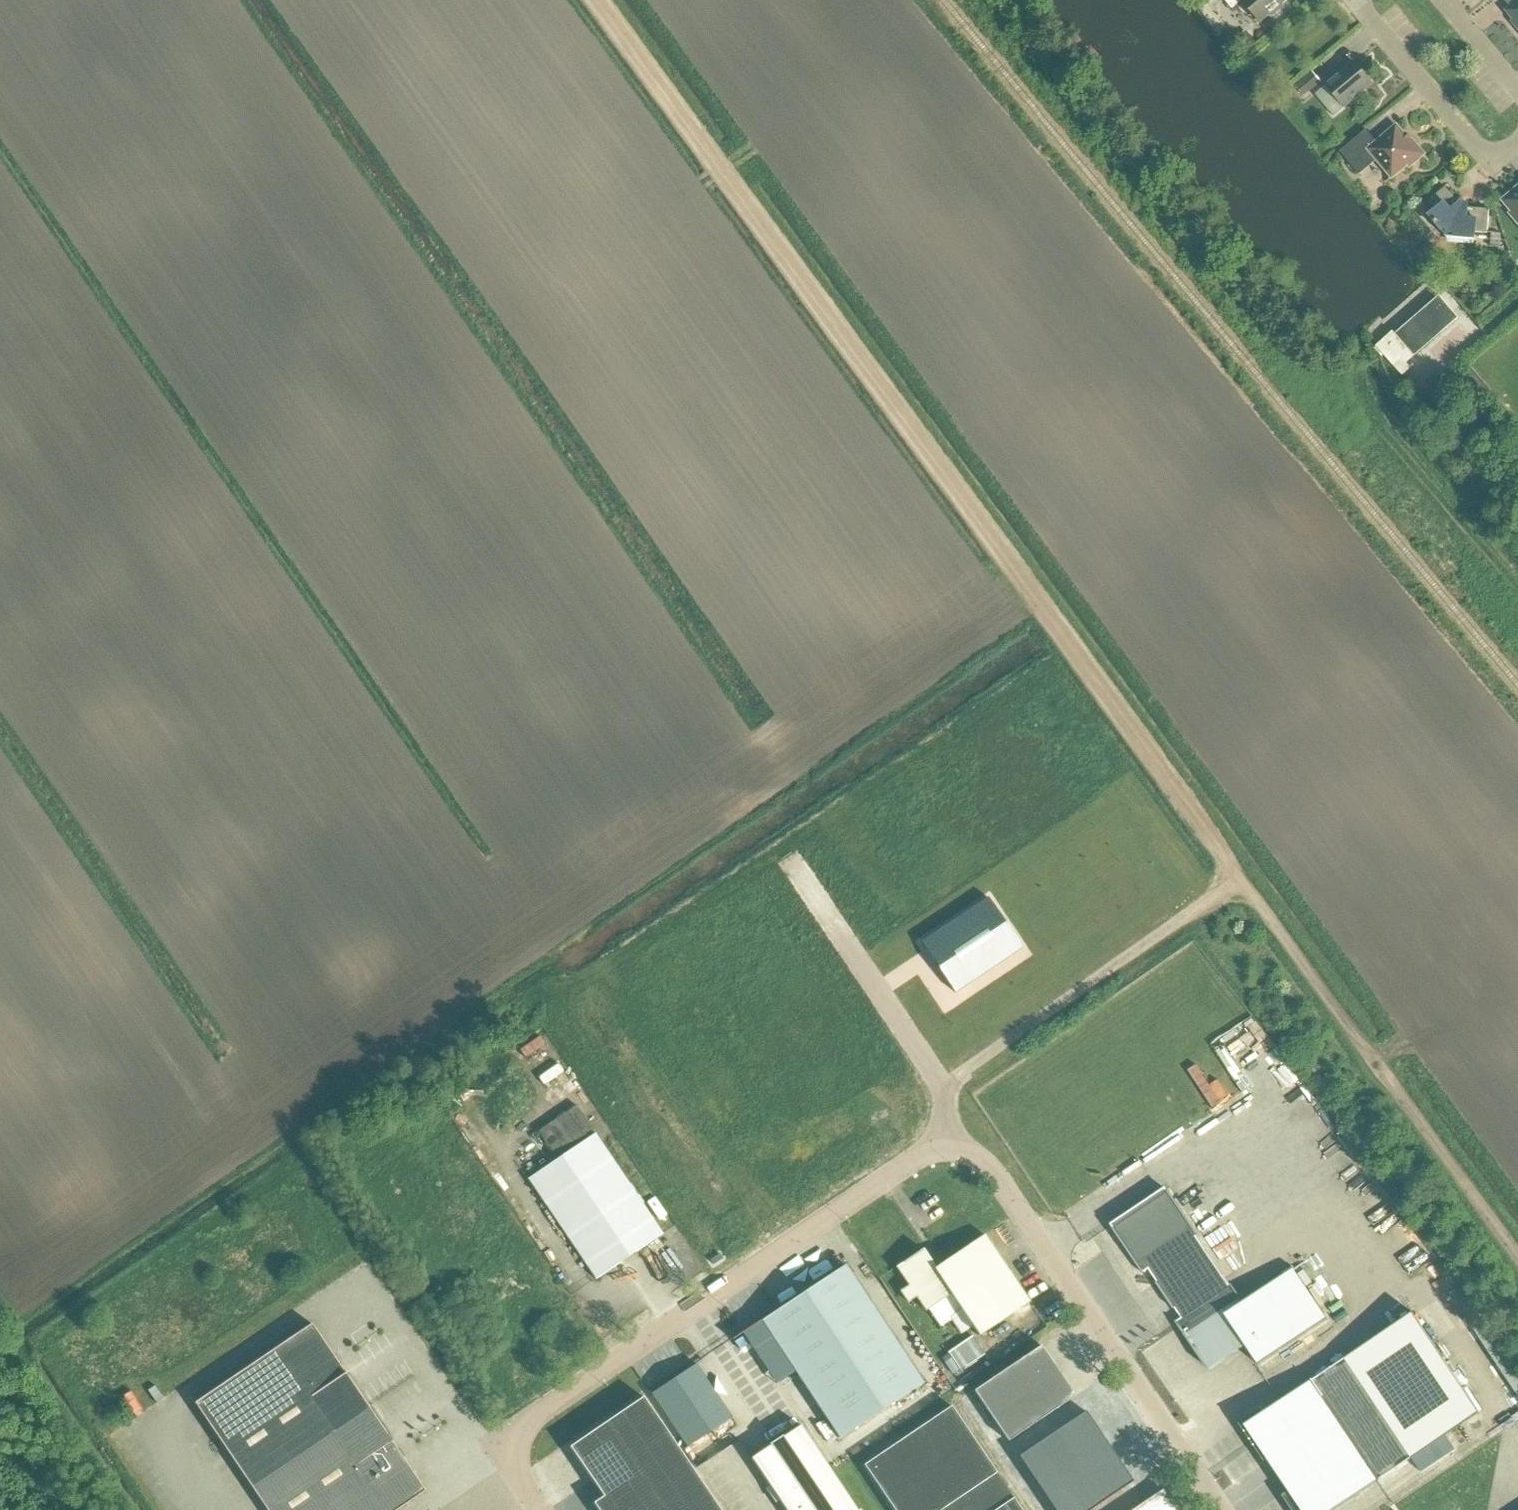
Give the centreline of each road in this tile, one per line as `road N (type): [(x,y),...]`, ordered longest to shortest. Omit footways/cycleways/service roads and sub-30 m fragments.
road 1 (track): [(597,0),(1517,1255)]
road 2 (unclassified): [(947,1149),(924,1154),(522,1426),(514,1451),(518,1475),(541,1509)]
road 3 (unclassified): [(1220,1509),(990,1165),(947,1149)]
road 4 (unclassified): [(793,864),(942,1087),(947,1149)]
road 5 (residential): [(1352,0),(1475,142),(1490,154),(1517,147)]

